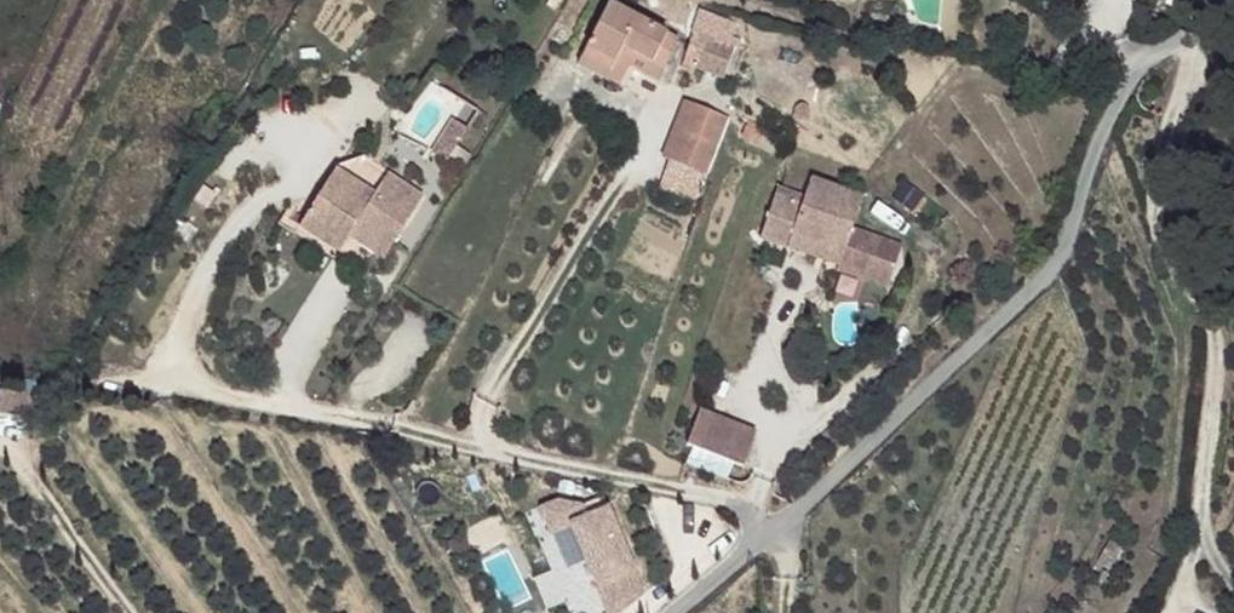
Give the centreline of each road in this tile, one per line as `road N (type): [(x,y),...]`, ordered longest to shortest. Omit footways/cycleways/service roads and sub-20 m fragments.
road 1 (residential): [(670,612),(1061,264),(1116,106),(1197,12)]
road 2 (residential): [(1197,12),(1194,63),(1159,187),(1168,237)]

